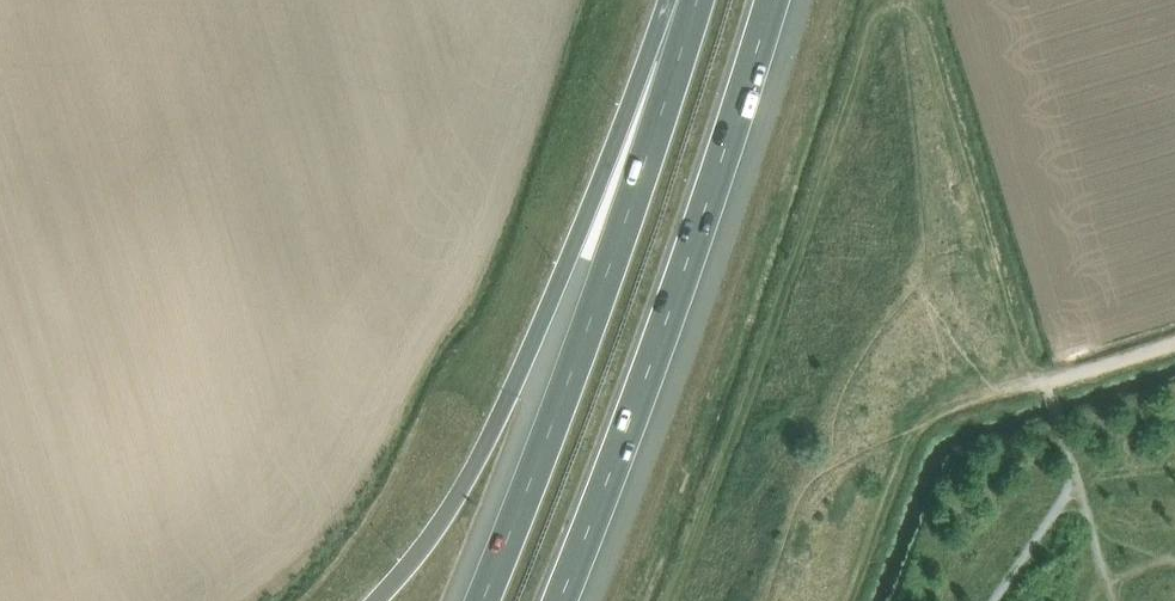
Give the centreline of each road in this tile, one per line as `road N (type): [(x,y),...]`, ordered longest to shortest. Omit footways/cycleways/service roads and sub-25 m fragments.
road 1 (motorway): [(680,0),(468,482),(378,600)]
road 2 (motorway): [(696,0),(560,409),(483,600)]
road 3 (motorway): [(569,600),(637,433),(772,0)]

